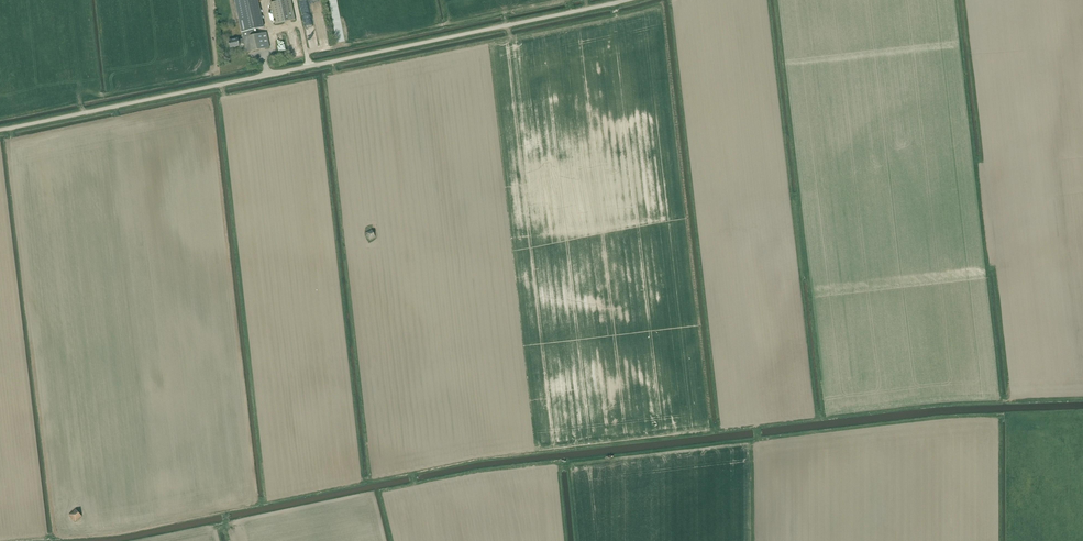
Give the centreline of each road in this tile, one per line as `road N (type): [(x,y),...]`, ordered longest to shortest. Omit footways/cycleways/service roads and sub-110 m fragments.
road 1 (unclassified): [(0,130),(621,0)]

